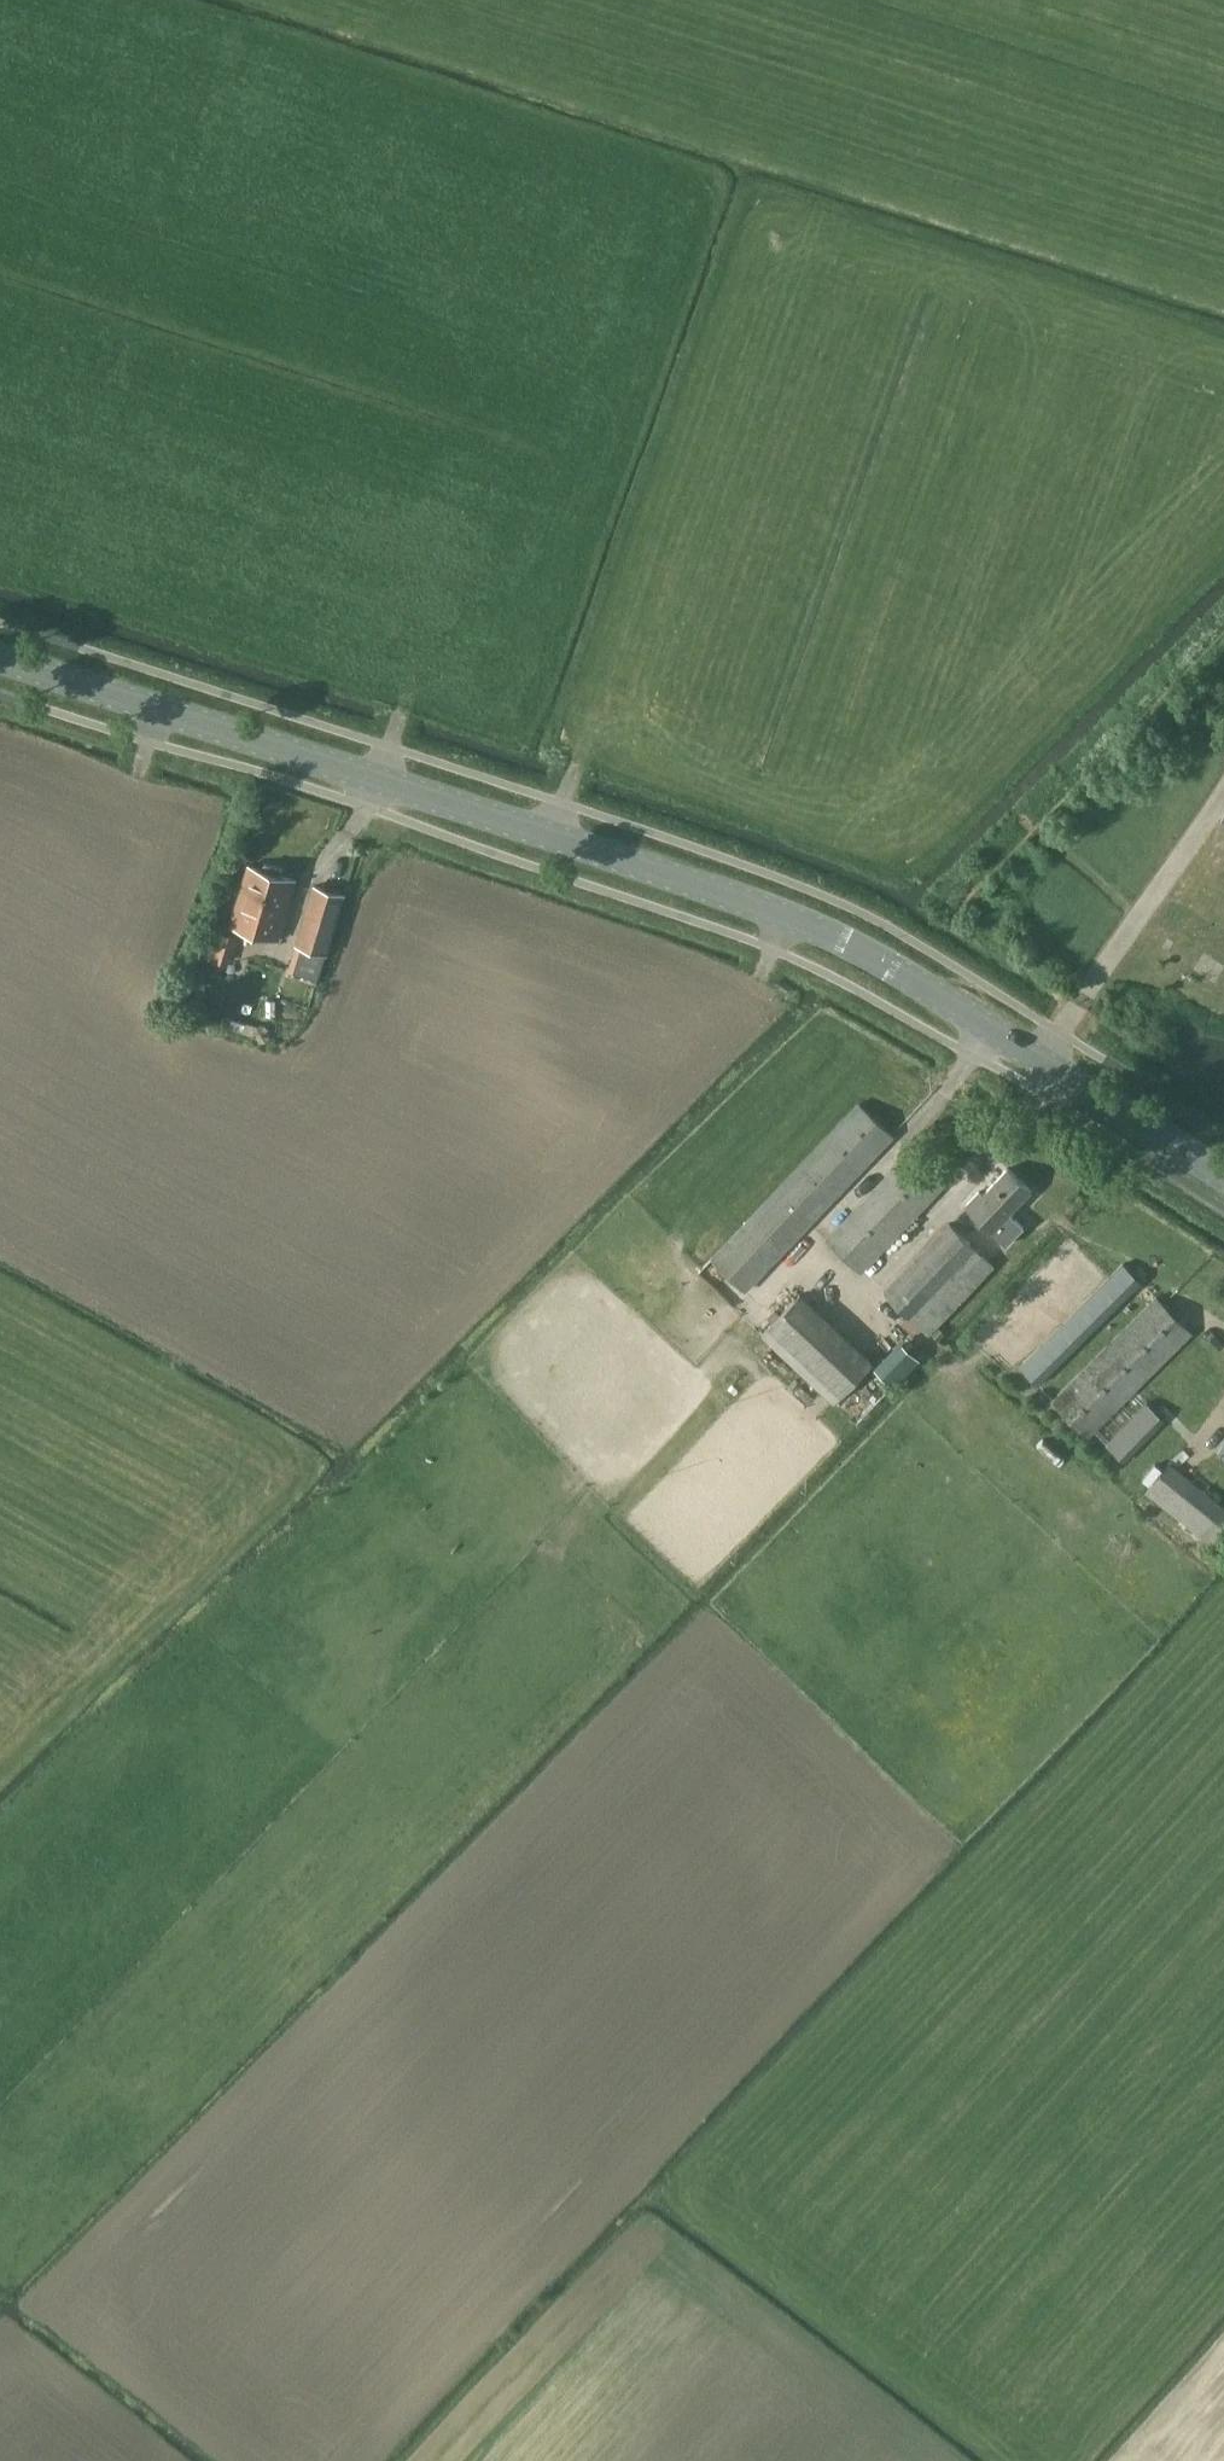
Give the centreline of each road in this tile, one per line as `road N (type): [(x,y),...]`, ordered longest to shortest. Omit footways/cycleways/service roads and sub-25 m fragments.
road 1 (secondary): [(1223,1177),(822,930),(0,657)]

